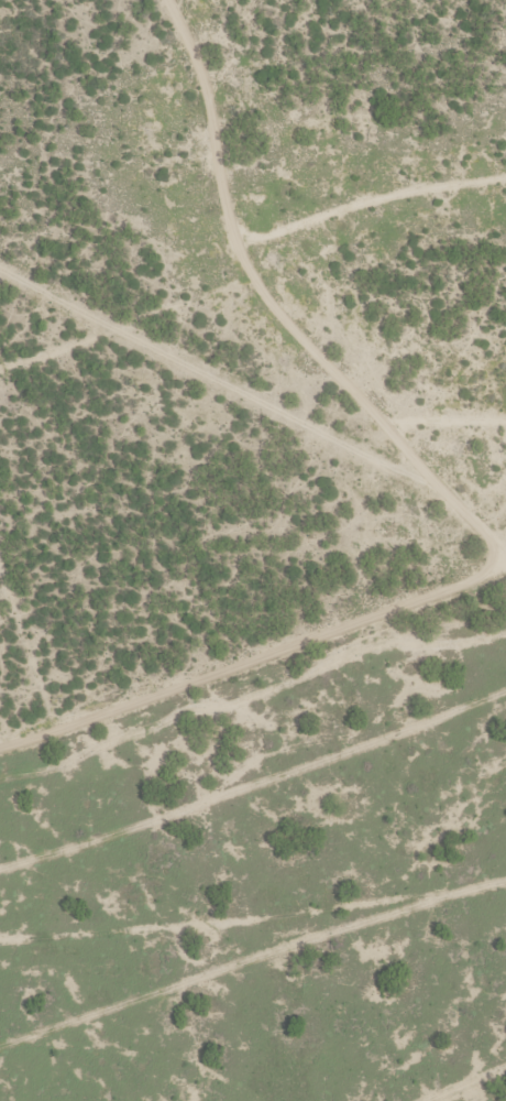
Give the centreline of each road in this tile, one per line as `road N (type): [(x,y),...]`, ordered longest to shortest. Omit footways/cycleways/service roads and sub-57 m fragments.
road 1 (residential): [(199,0),(234,172),(235,214),(253,266),(287,318),(470,505),(503,564)]
road 2 (residential): [(0,752),(243,666),(358,581),(454,489)]
road 3 (residential): [(454,489),(0,260)]
road 4 (residential): [(505,564),(437,601),(243,666)]

